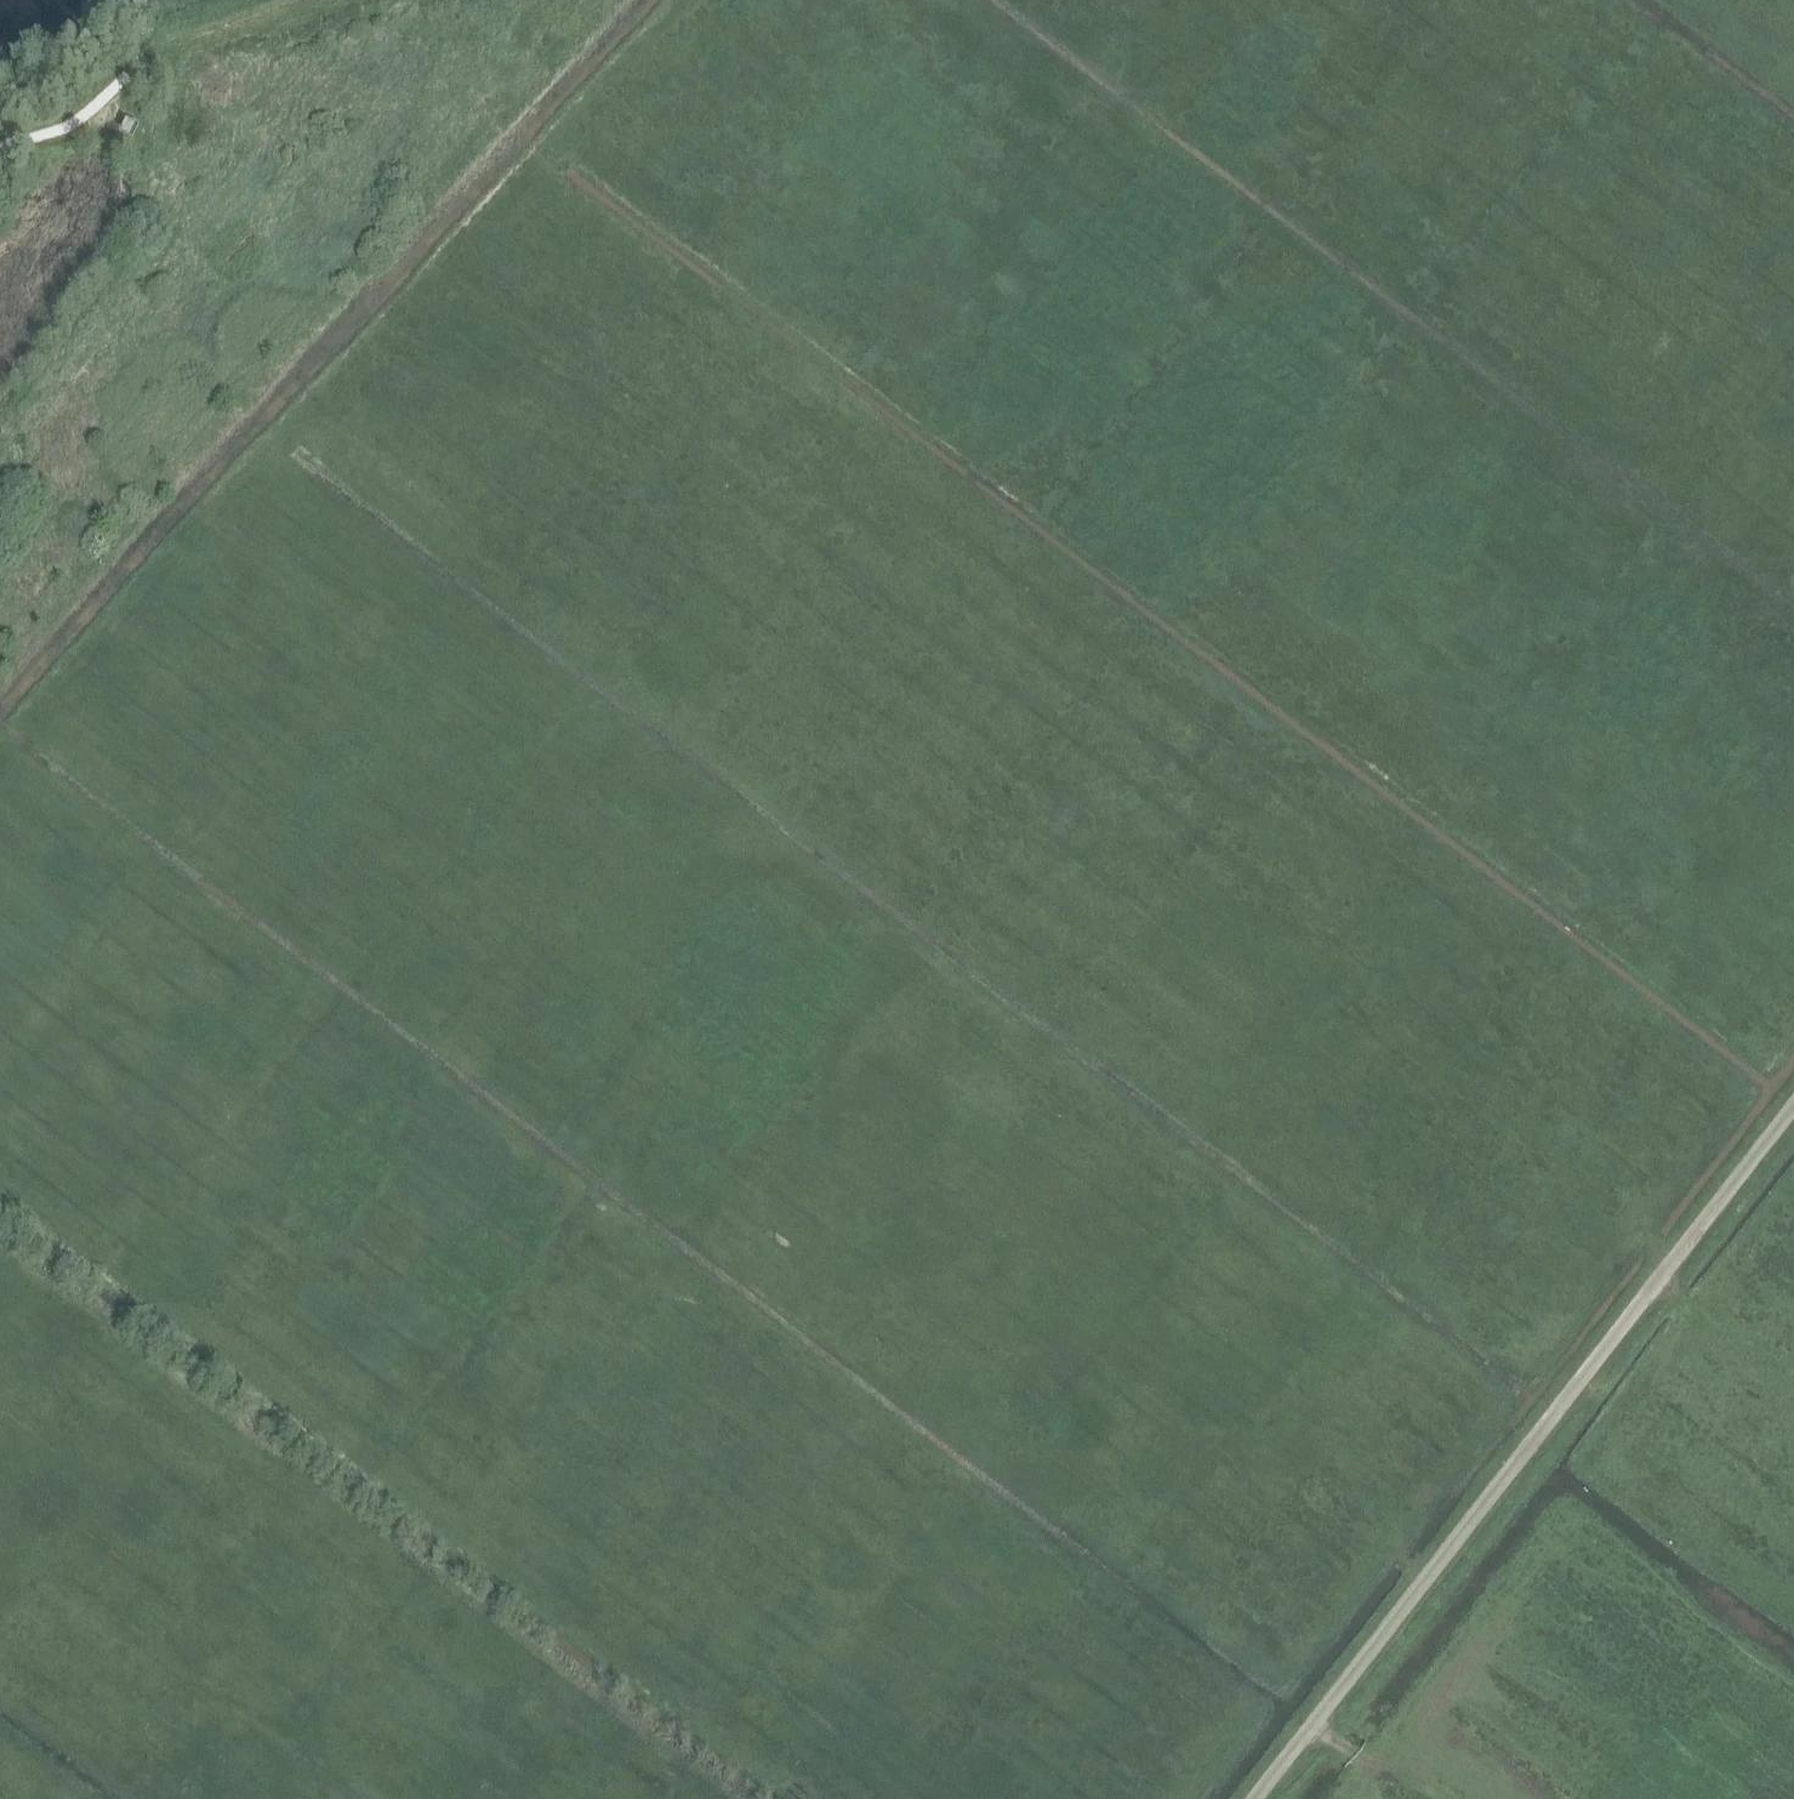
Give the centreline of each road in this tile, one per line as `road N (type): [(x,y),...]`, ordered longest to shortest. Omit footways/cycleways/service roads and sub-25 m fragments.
road 1 (unclassified): [(1263,1798),(1793,1105)]

